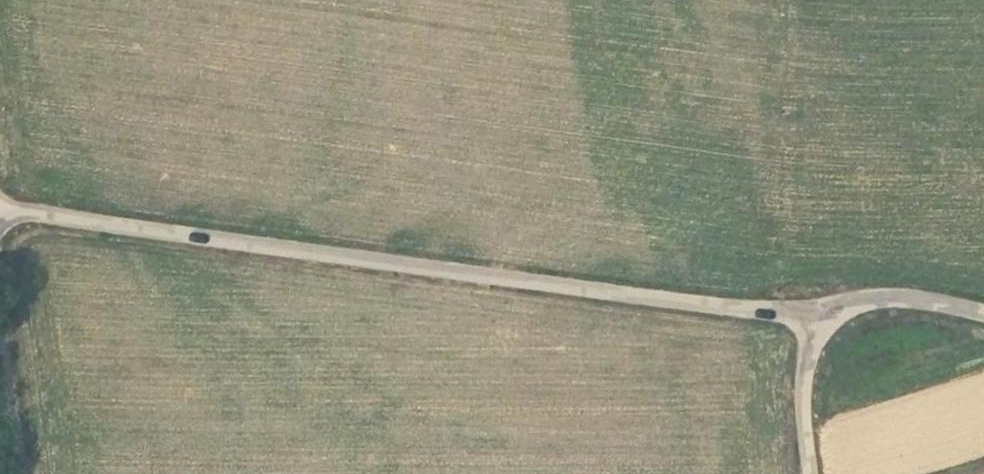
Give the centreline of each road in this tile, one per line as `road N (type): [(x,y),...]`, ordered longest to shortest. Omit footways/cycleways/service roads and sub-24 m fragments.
road 1 (unclassified): [(819,318),(0,210)]
road 2 (unclassified): [(983,314),(911,297),(869,299),(819,318)]
road 3 (unclassified): [(819,318),(805,376),(812,473)]

